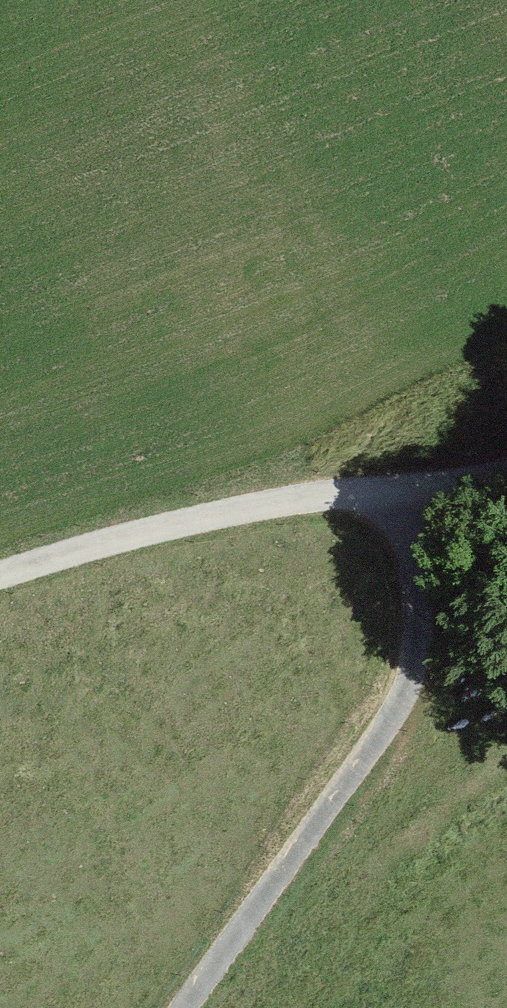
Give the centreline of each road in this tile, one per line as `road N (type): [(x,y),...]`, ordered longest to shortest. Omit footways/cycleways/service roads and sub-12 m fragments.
road 1 (unclassified): [(393,492),(417,578),(416,667),(381,733),(188,1007)]
road 2 (unclassified): [(393,492),(221,511),(0,581)]

